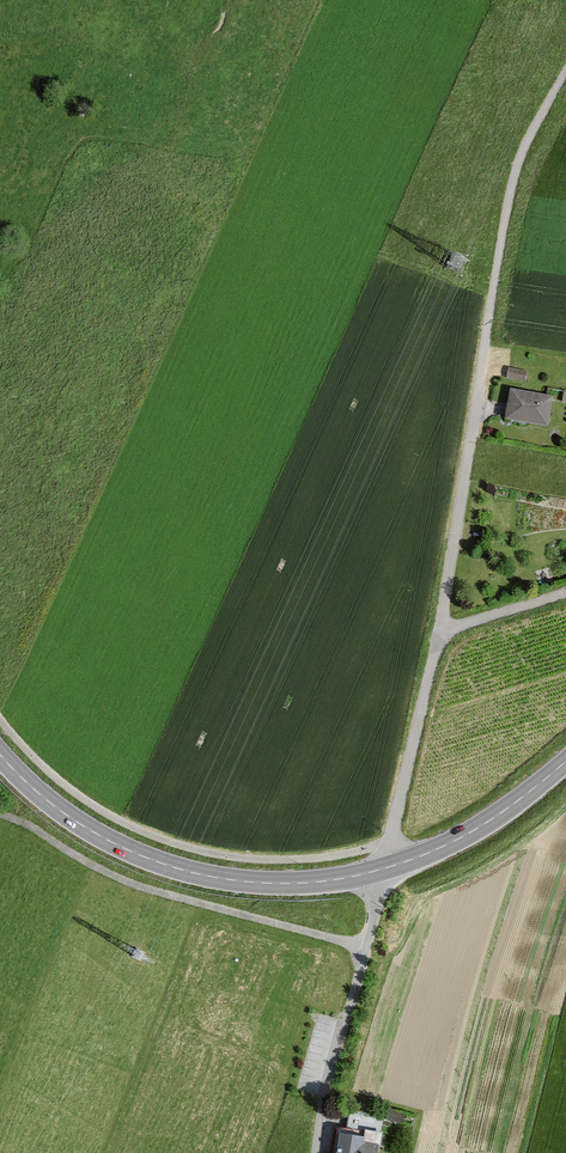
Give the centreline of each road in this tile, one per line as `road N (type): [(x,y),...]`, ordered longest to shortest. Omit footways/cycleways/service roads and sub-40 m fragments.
road 1 (motorway): [(6,1152),(252,574),(355,361),(550,0)]
road 2 (motorway): [(501,0),(216,559),(0,1067)]
road 3 (residential): [(565,72),(512,185),(436,650),(385,868)]
road 4 (secondary): [(0,755),(81,824),(179,869),(285,883),(385,868)]
road 5 (track): [(367,948),(150,890),(0,813)]
road 6 (unclassified): [(385,868),(316,1152)]
road 7 (secondary): [(385,868),(474,831),(565,761)]

